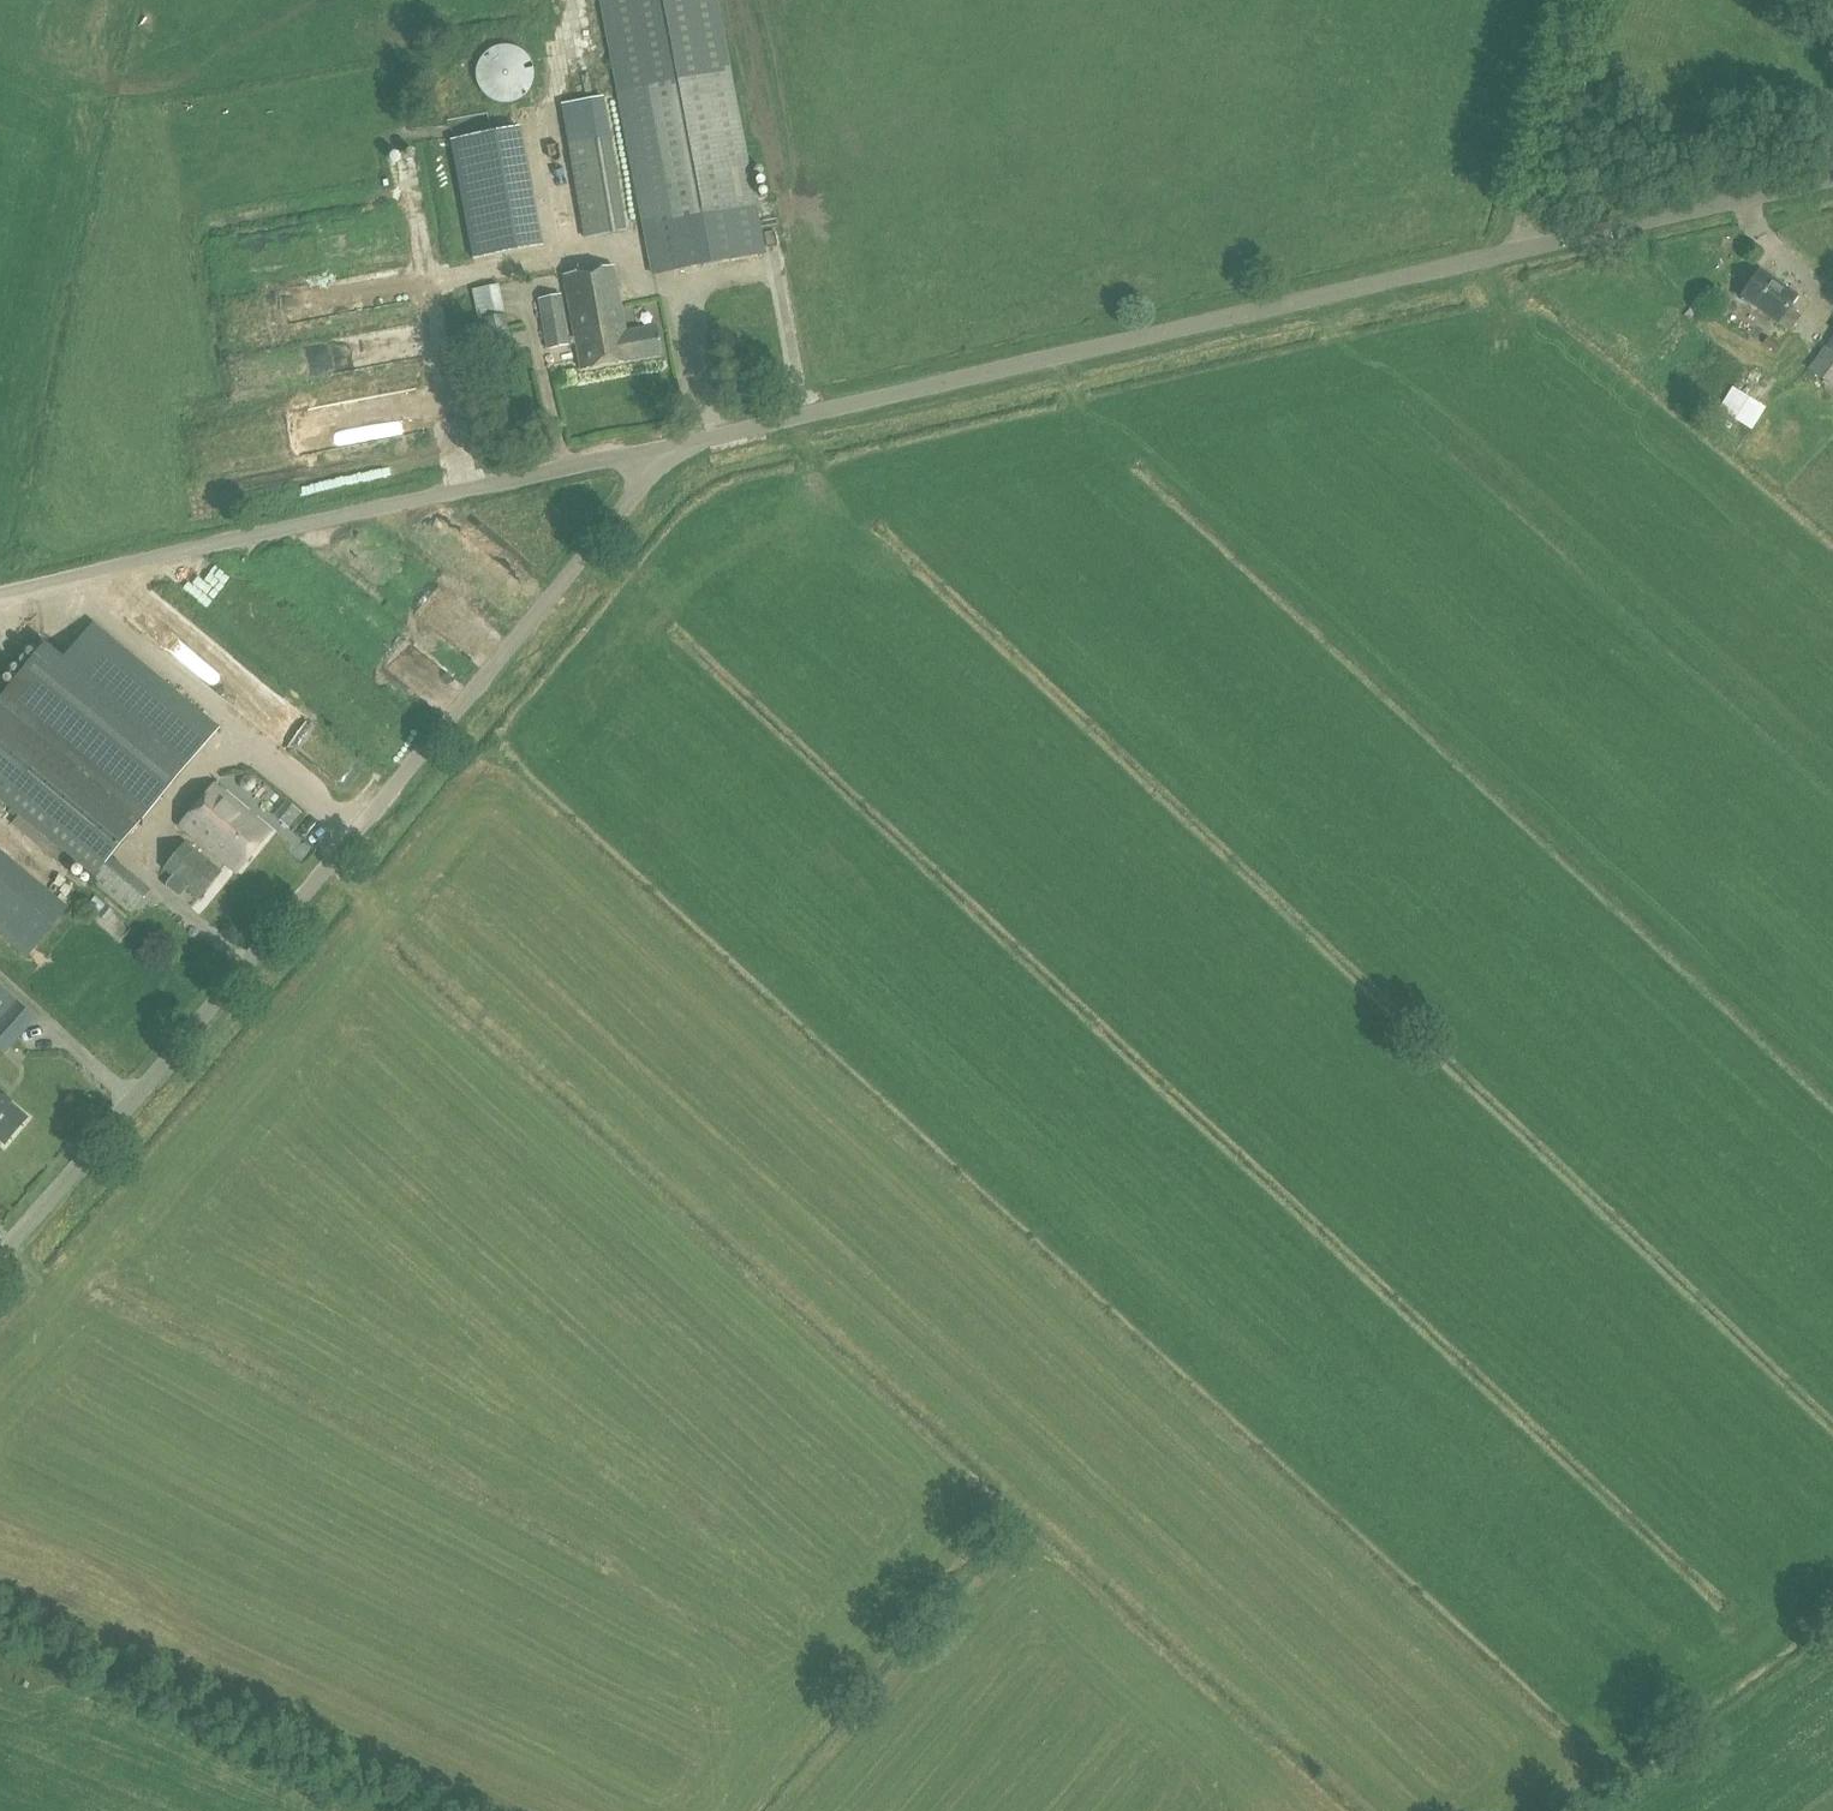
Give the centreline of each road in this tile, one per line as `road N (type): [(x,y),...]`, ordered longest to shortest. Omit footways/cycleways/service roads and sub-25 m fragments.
road 1 (unclassified): [(645,448),(1832,178)]
road 2 (unclassified): [(0,1249),(633,492),(645,448)]
road 3 (unclassified): [(0,592),(645,448)]

